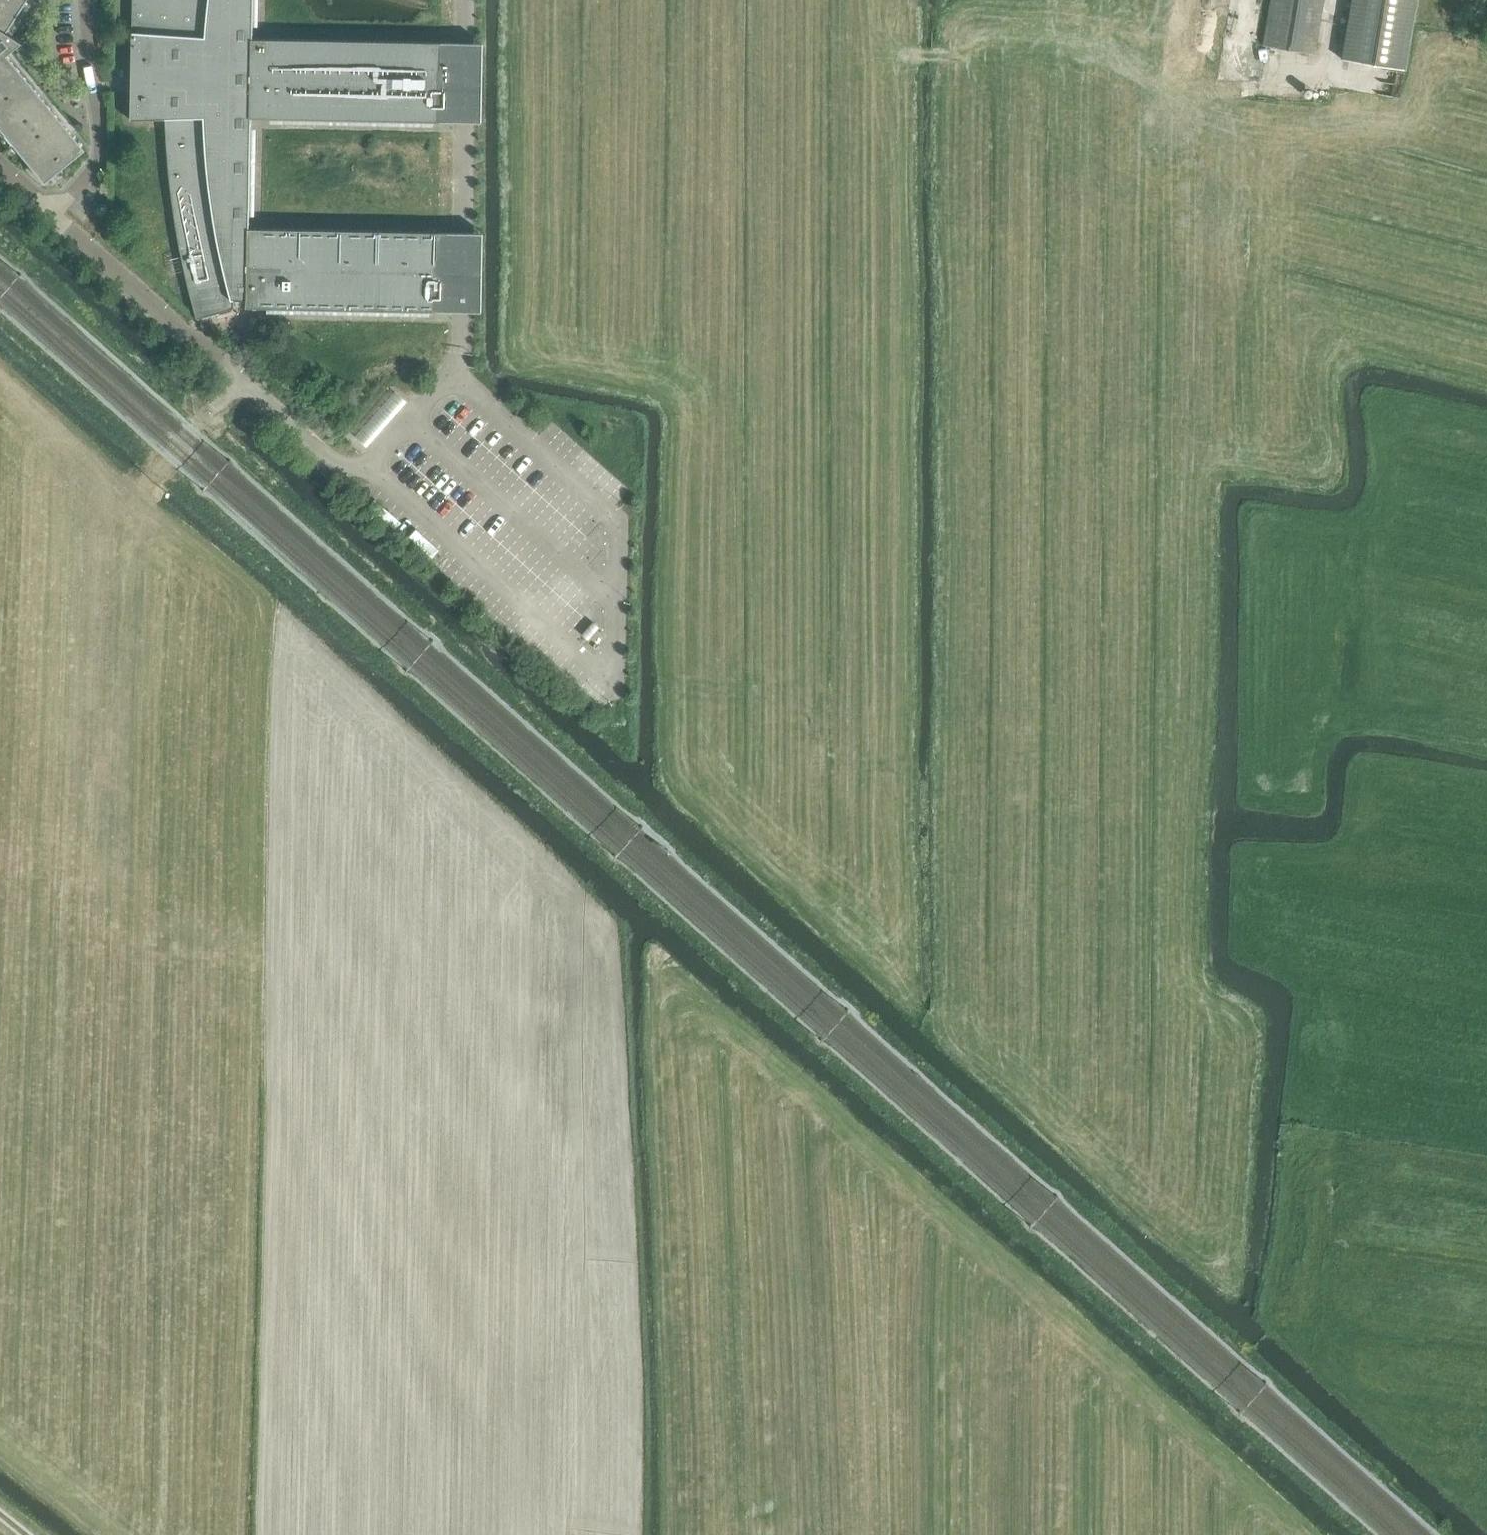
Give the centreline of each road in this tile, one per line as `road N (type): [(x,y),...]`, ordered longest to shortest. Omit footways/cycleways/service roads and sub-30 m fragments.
road 1 (residential): [(85,0),(96,161),(56,215)]
road 2 (track): [(105,1534),(0,1452)]

